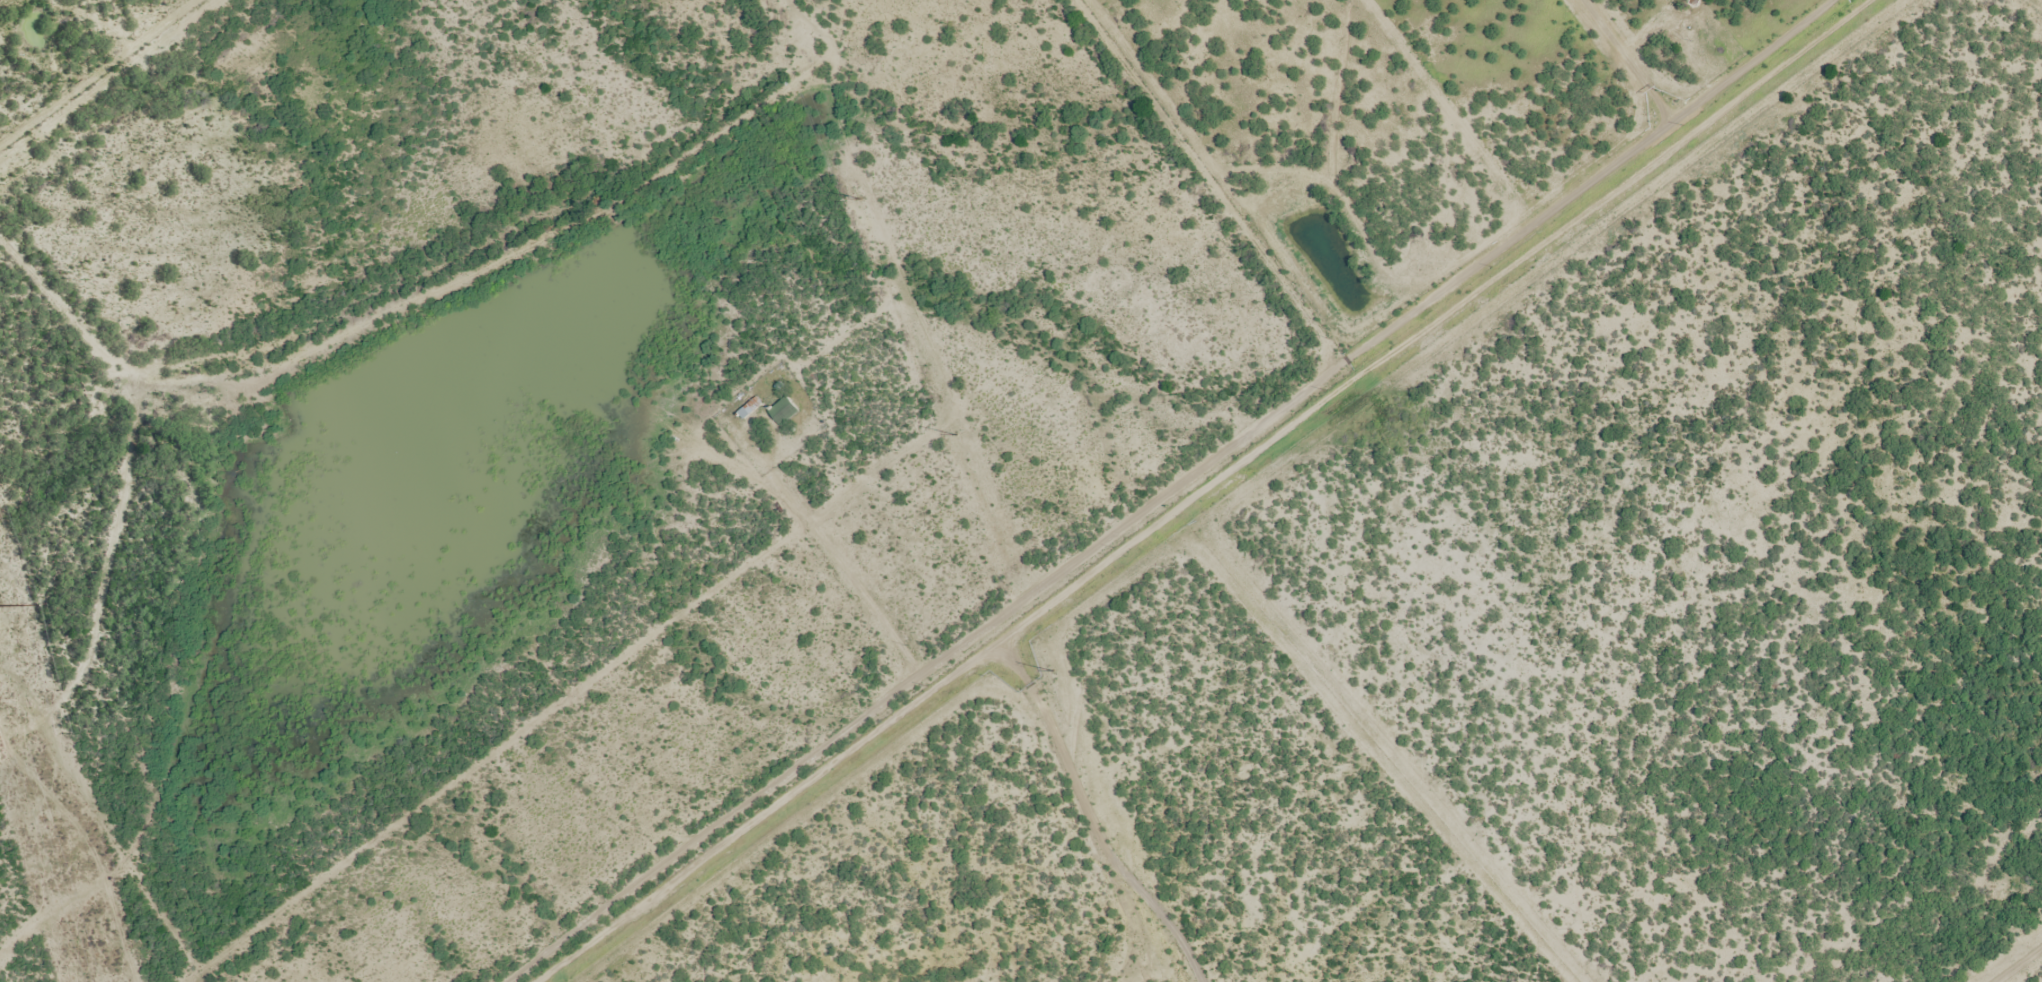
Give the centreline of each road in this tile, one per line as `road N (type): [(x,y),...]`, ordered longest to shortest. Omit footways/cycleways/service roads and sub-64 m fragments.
road 1 (residential): [(540,981),(677,882),(901,695),(1853,0)]
road 2 (residential): [(744,450),(921,681)]

